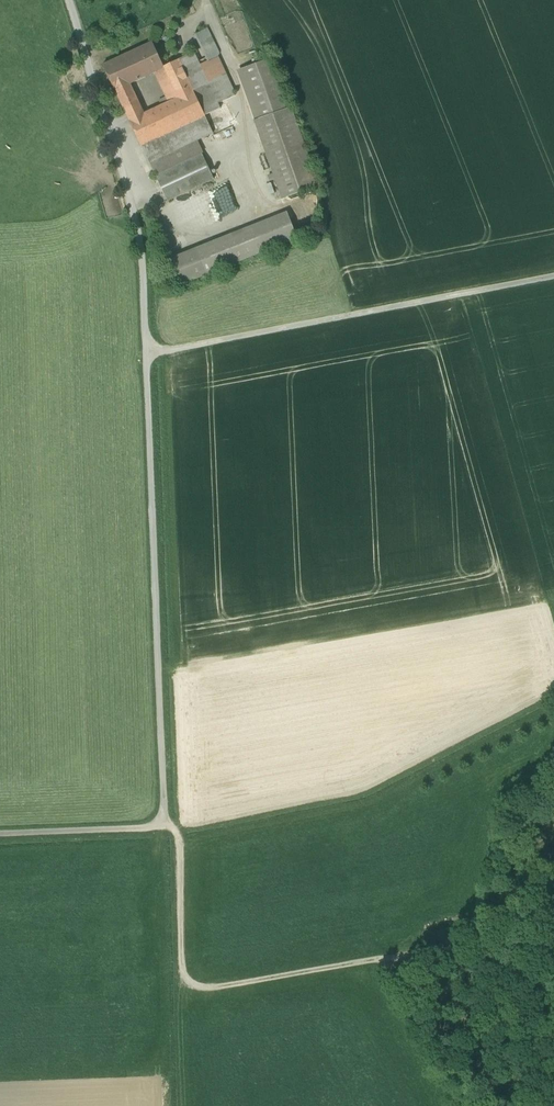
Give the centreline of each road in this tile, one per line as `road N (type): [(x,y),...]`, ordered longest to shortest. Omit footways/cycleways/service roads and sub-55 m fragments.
road 1 (track): [(68,0),(143,261),(164,827)]
road 2 (track): [(164,827),(180,843),(183,993),(395,959),(475,1105)]
road 3 (unclassified): [(146,353),(553,276)]
road 4 (track): [(206,0),(247,119),(233,157)]
road 5 (track): [(164,827),(0,834)]
road 6 (track): [(395,959),(553,932)]

